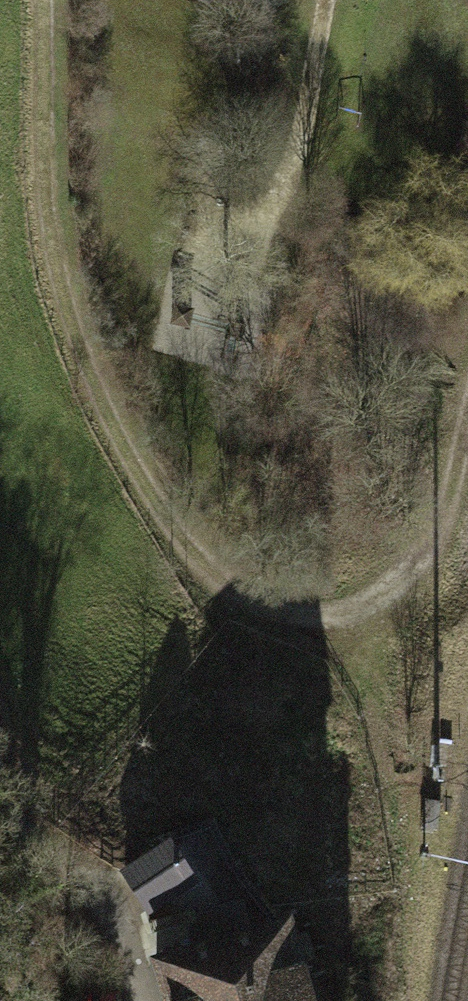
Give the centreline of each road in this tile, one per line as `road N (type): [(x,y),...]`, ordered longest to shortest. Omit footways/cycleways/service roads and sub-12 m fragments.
road 1 (track): [(467,372),(441,517),(411,569),(364,601),(322,615),(256,609),(211,581),(154,507),(93,390),(54,272),(43,0)]
road 2 (track): [(327,0),(274,249)]
road 3 (track): [(0,806),(82,886),(117,934)]

